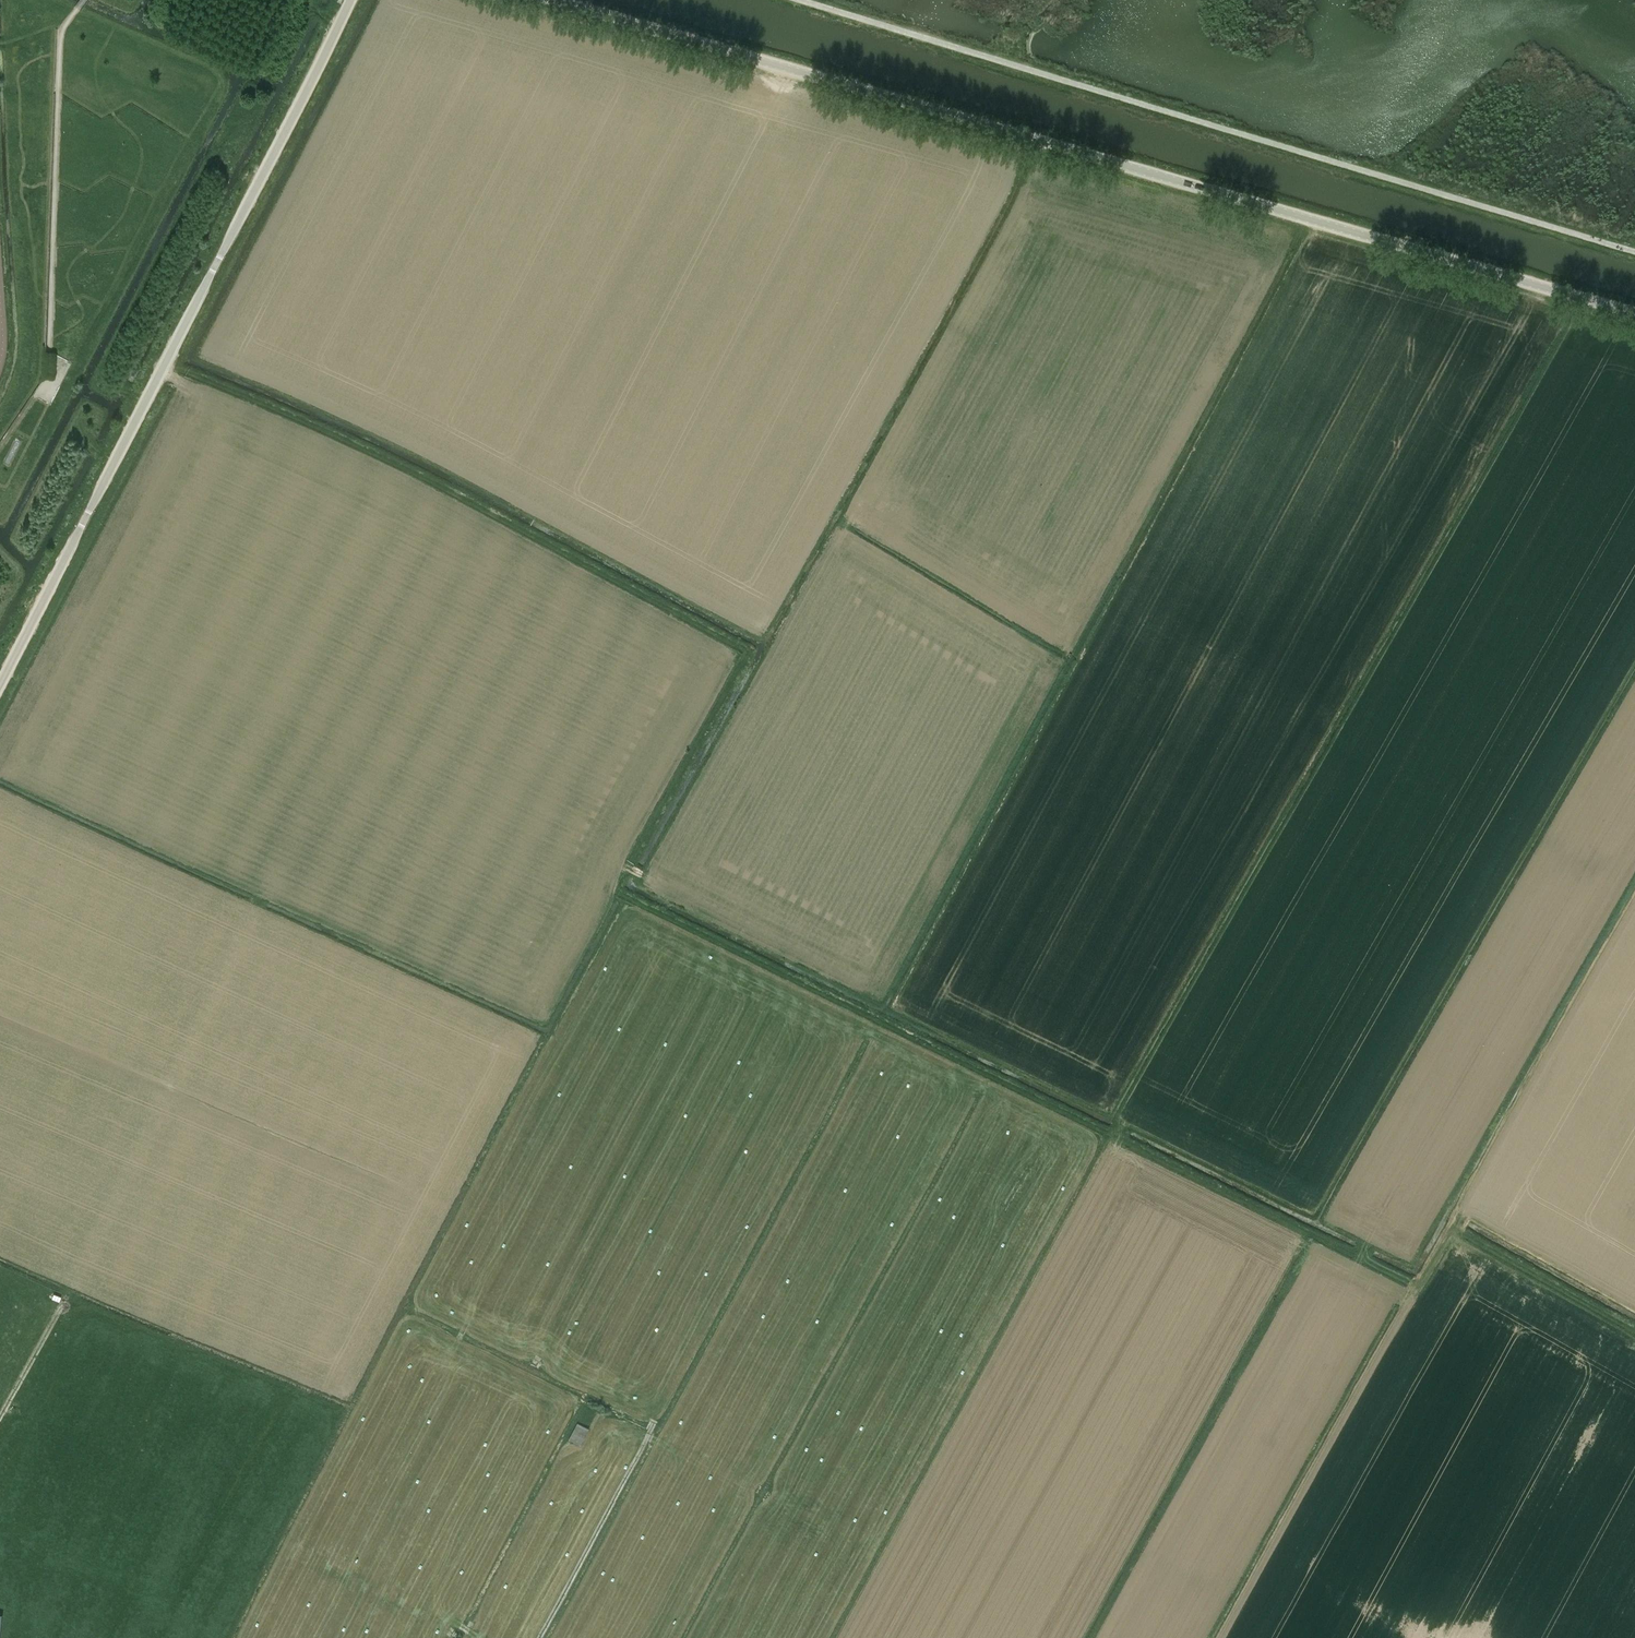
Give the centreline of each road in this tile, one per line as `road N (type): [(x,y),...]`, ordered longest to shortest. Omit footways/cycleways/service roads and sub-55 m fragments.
road 1 (tertiary): [(1634,313),(556,0)]
road 2 (unclassified): [(0,688),(350,0)]

